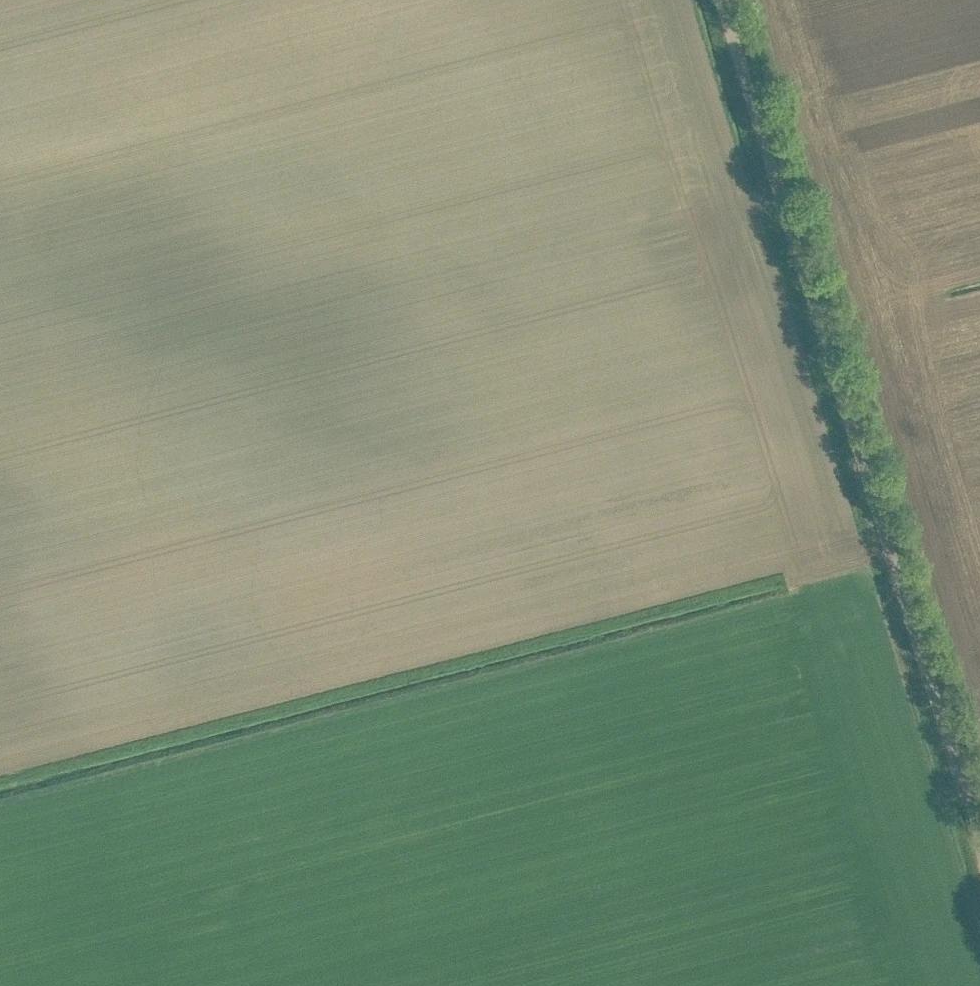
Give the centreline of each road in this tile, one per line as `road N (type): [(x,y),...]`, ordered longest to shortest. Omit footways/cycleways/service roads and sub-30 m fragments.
road 1 (unclassified): [(979,848),(720,0)]

